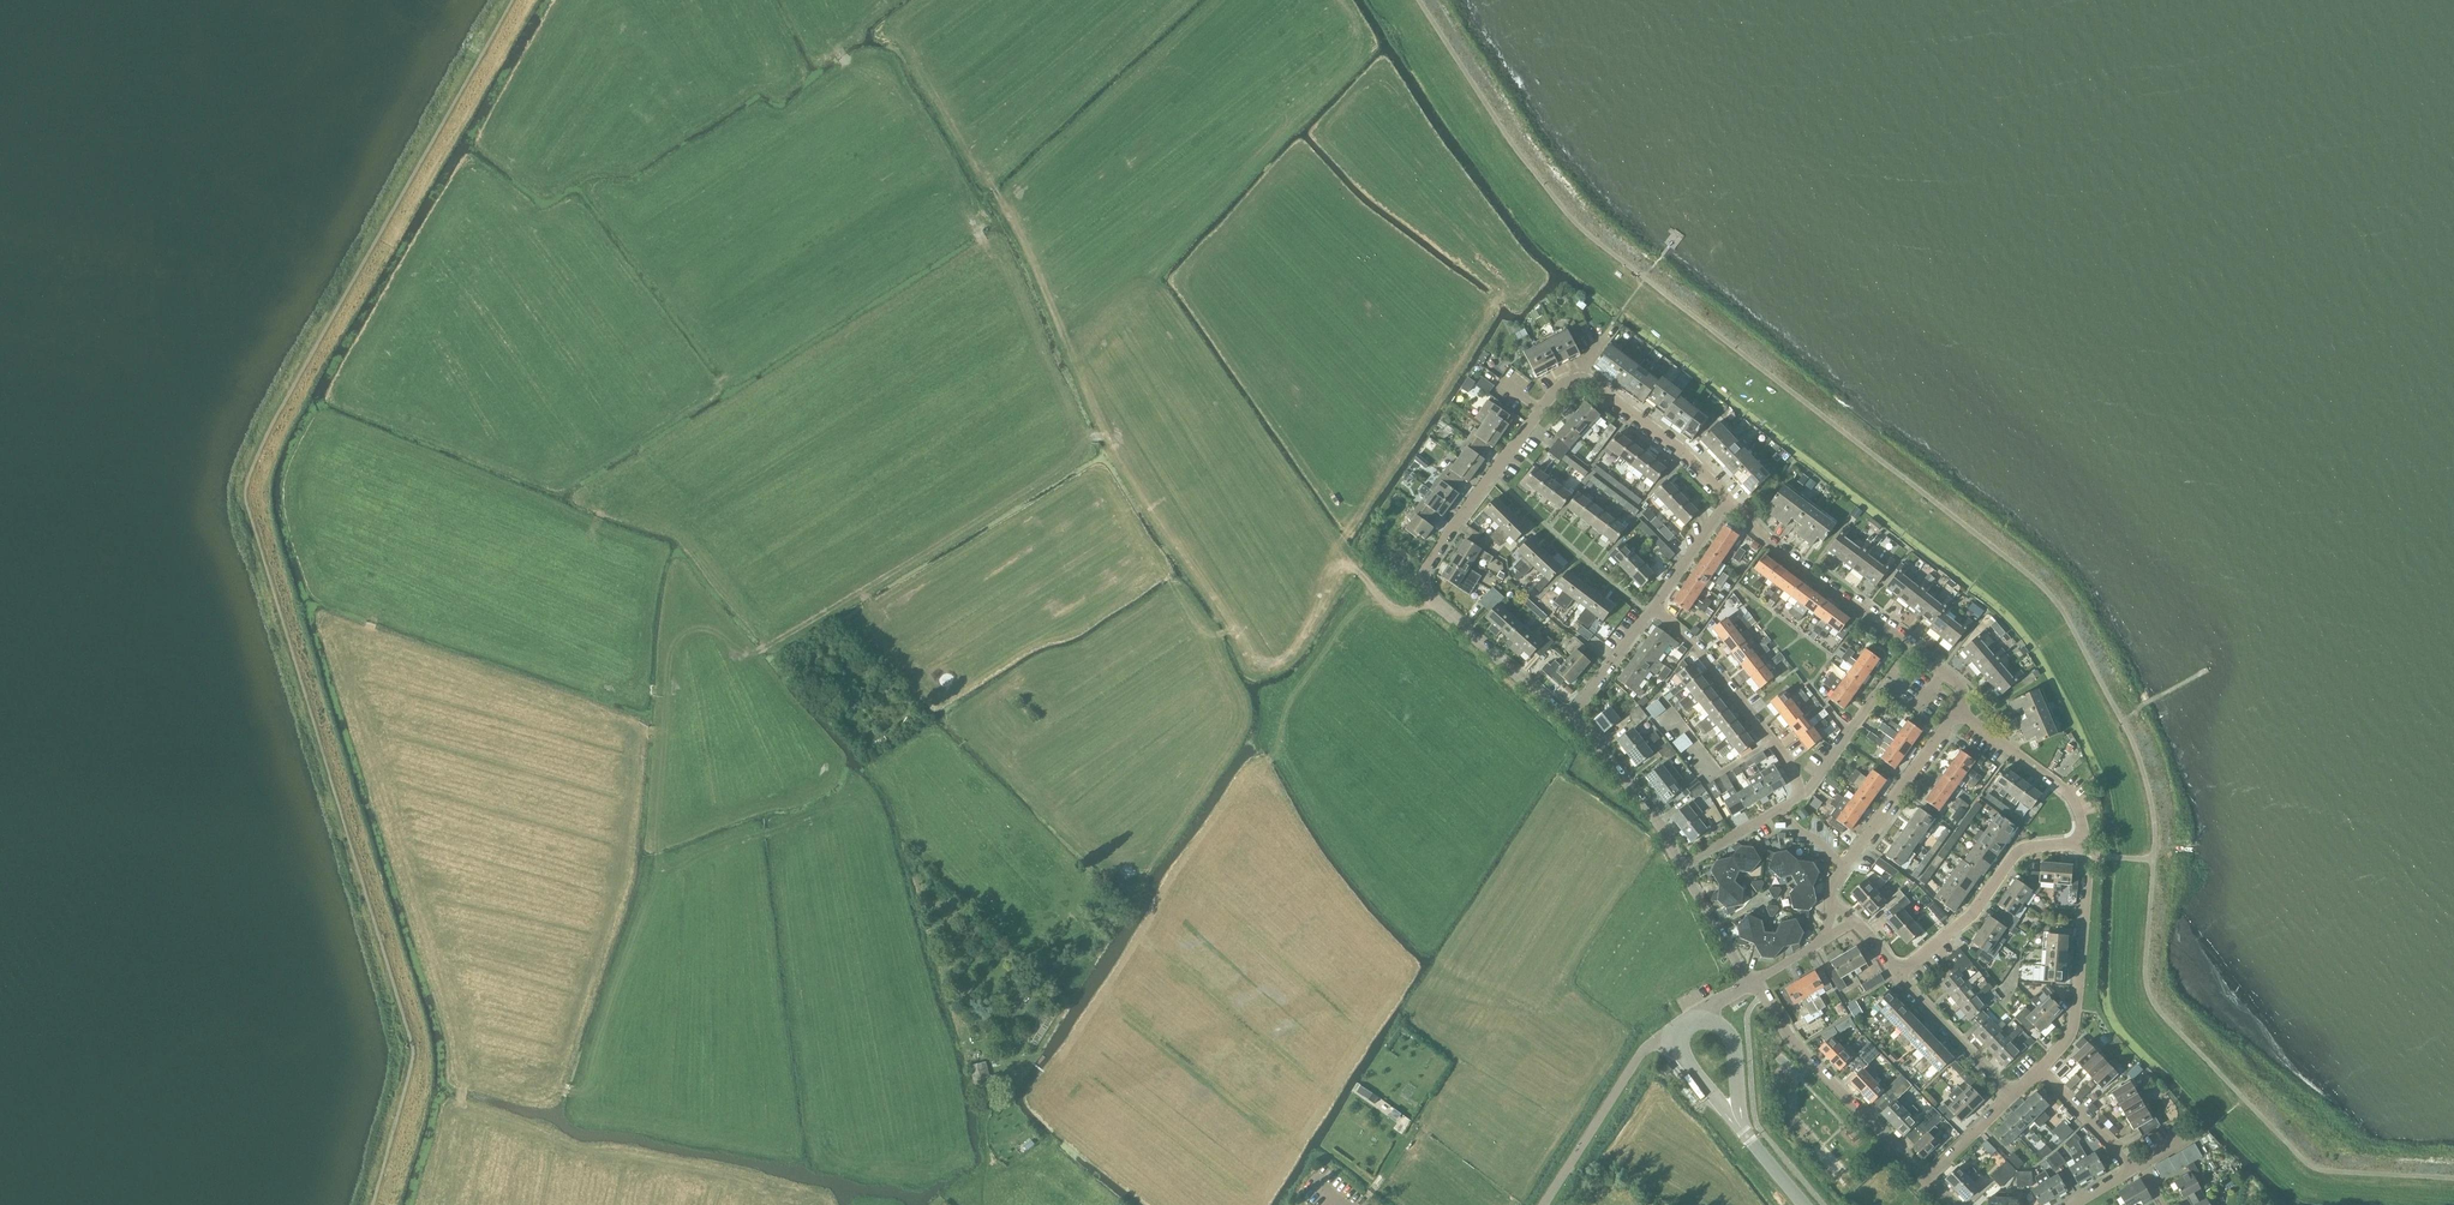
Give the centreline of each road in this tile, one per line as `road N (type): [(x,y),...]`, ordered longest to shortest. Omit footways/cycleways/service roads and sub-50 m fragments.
road 1 (residential): [(1572,722),(1431,597),(1428,573),(1542,412)]
road 2 (residential): [(1959,712),(1960,682),(1728,504)]
road 3 (residential): [(1768,998),(1793,1039),(1928,1181)]
road 4 (residential): [(1900,976),(1978,916),(2021,853),(2068,846),(2087,853)]
road 5 (residential): [(1800,802),(1784,756),(1657,610)]
road 6 (residential): [(2043,1072),(2075,1029),(2087,853)]
road 7 (residential): [(1548,1204),(1645,1052),(1679,1044)]
road 8 (residential): [(2087,853),(2073,801),(1959,712)]
road 9 (residential): [(1847,873),(1959,712)]
road 10 (residential): [(1728,504),(1686,457),(1580,377)]
road 11 (residential): [(1685,870),(1572,722)]
road 12 (residential): [(2014,1097),(1900,976)]
road 13 (residential): [(1800,802),(1902,675)]
road 14 (residential): [(1572,722),(1657,610)]
road 15 (residential): [(2135,1171),(2043,1072)]
road 16 (residential): [(1749,986),(1685,870)]
road 17 (residential): [(1657,610),(1728,504)]
road 18 (residential): [(1928,1181),(2014,1097)]
road 19 (unclassified): [(1744,1131),(1736,1044),(1714,1022)]

